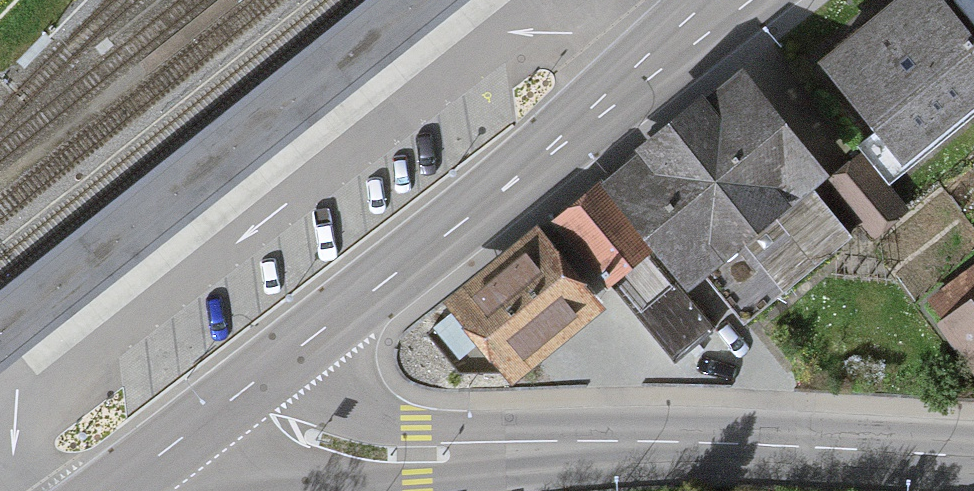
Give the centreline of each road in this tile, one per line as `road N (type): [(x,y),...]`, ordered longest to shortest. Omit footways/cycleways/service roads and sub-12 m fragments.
road 1 (secondary): [(289,425),(391,454),(715,445),(973,457)]
road 2 (primary): [(246,388),(730,0)]
road 3 (primary): [(107,490),(246,388)]

